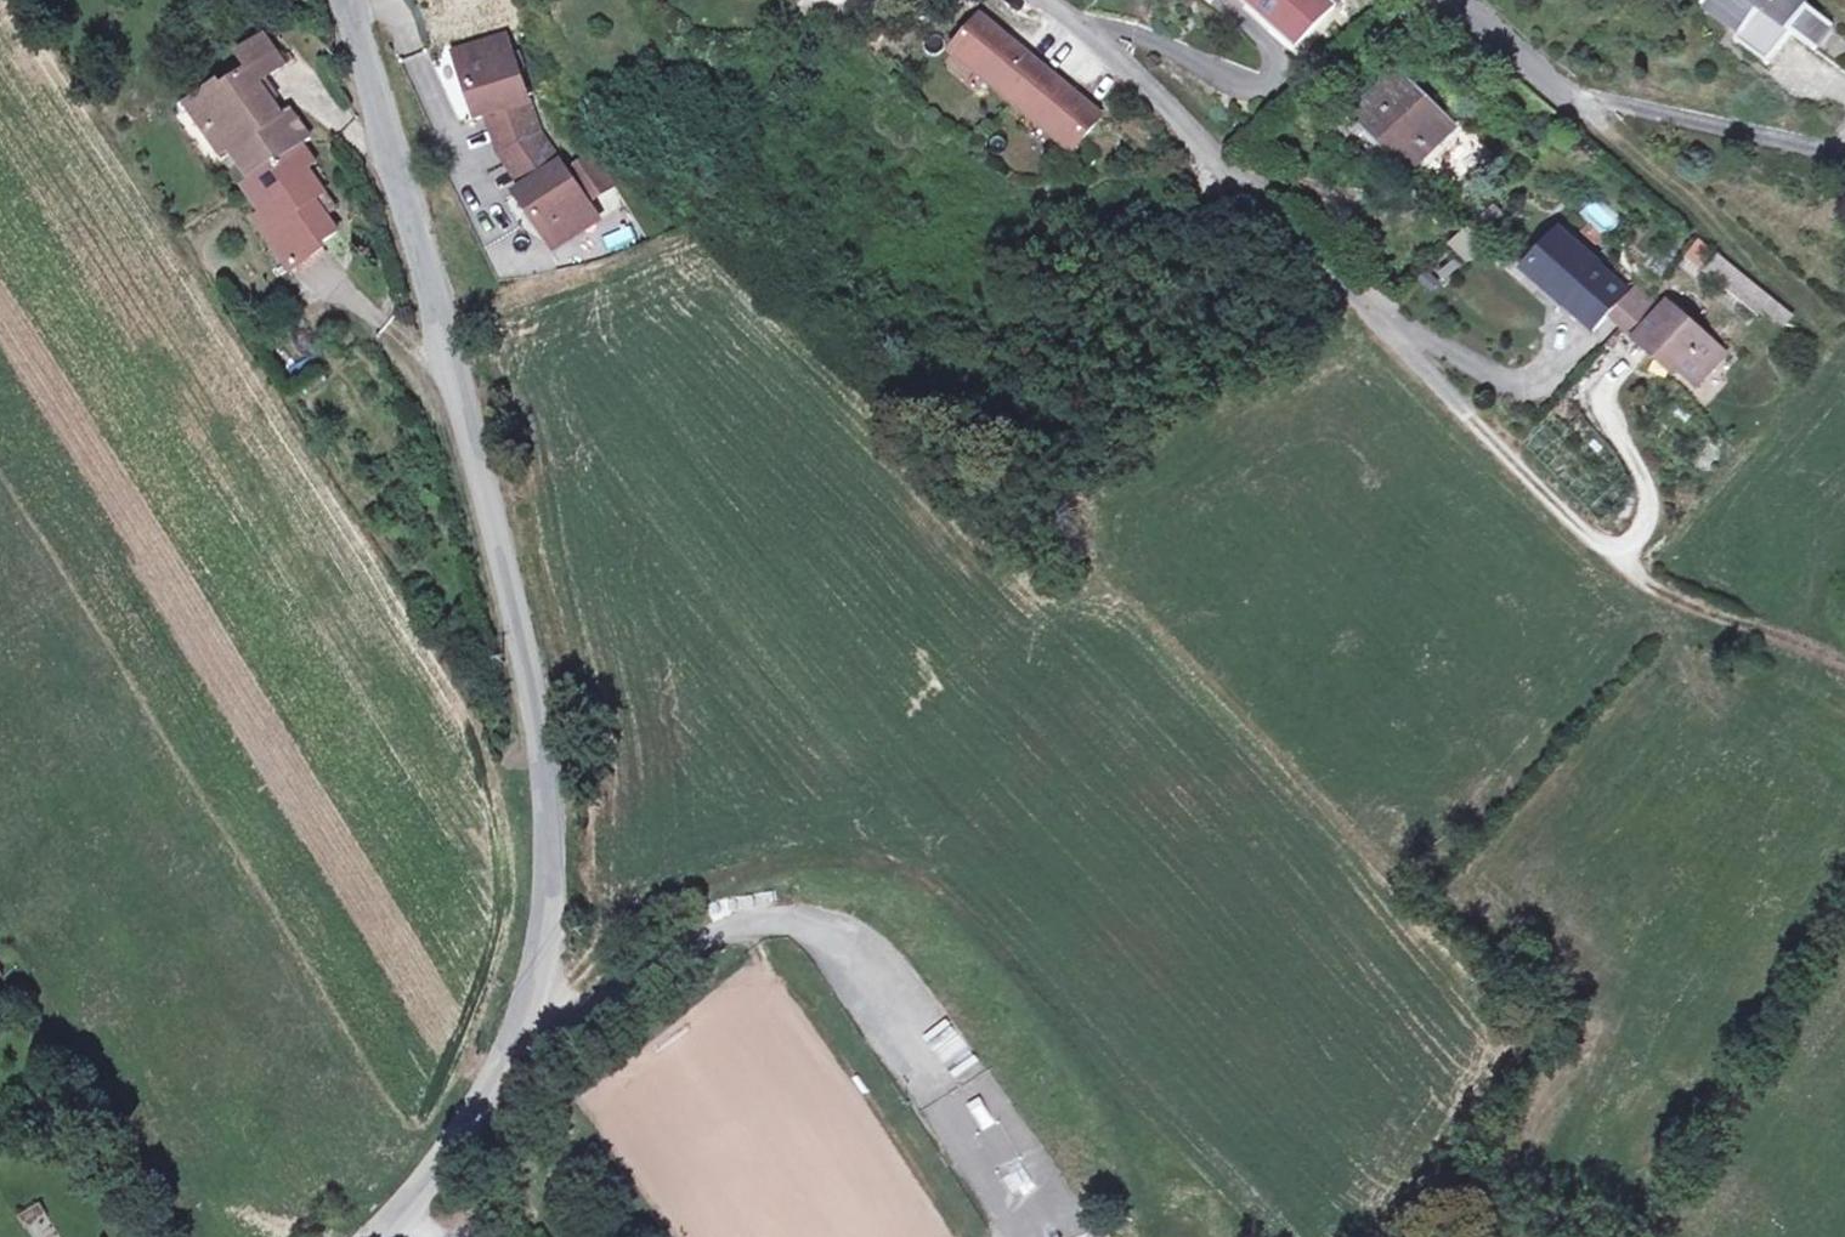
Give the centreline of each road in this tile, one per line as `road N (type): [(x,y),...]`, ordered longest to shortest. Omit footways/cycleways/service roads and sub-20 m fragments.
road 1 (tertiary): [(345,0),(524,643),(547,806),(542,963),(521,1027),(471,1123),(380,1236)]
road 2 (residential): [(1040,0),(1076,22),(1209,145),(1497,442),(1657,590),(1844,663)]
road 3 (residential): [(1470,0),(1566,86)]

